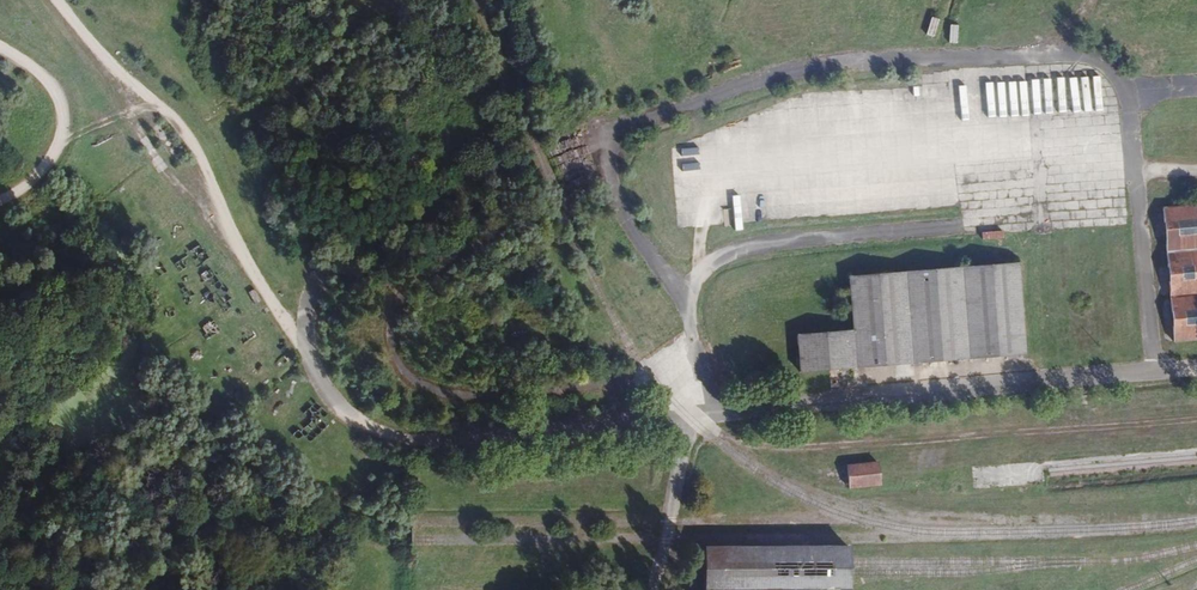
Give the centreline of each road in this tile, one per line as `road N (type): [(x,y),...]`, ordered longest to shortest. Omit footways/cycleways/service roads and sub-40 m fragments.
road 1 (track): [(63,0),(110,66),(192,137),(238,249),(329,391),(414,434),(693,424)]
road 2 (track): [(699,361),(648,375),(462,394),(412,377),(393,358),(390,327),(415,278),(555,201),(610,146)]
road 3 (track): [(313,365),(306,328),(322,267),(365,234),(537,156)]
road 4 (track): [(0,198),(40,171),(63,131),(63,108),(43,77),(0,49)]

